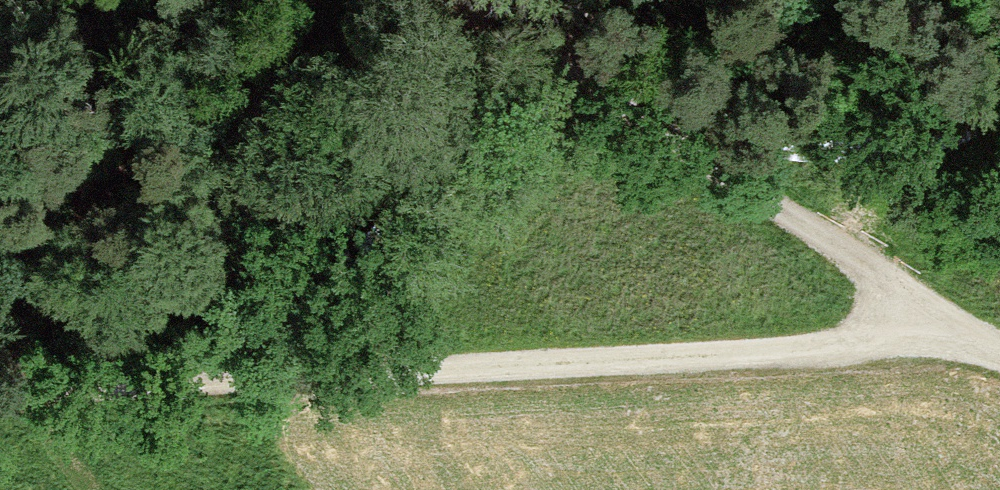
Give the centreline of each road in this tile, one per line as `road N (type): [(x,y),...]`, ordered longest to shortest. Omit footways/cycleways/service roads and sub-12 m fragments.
road 1 (track): [(998,356),(0,392)]
road 2 (track): [(999,358),(582,76),(518,0)]
road 3 (track): [(23,391),(96,489)]

